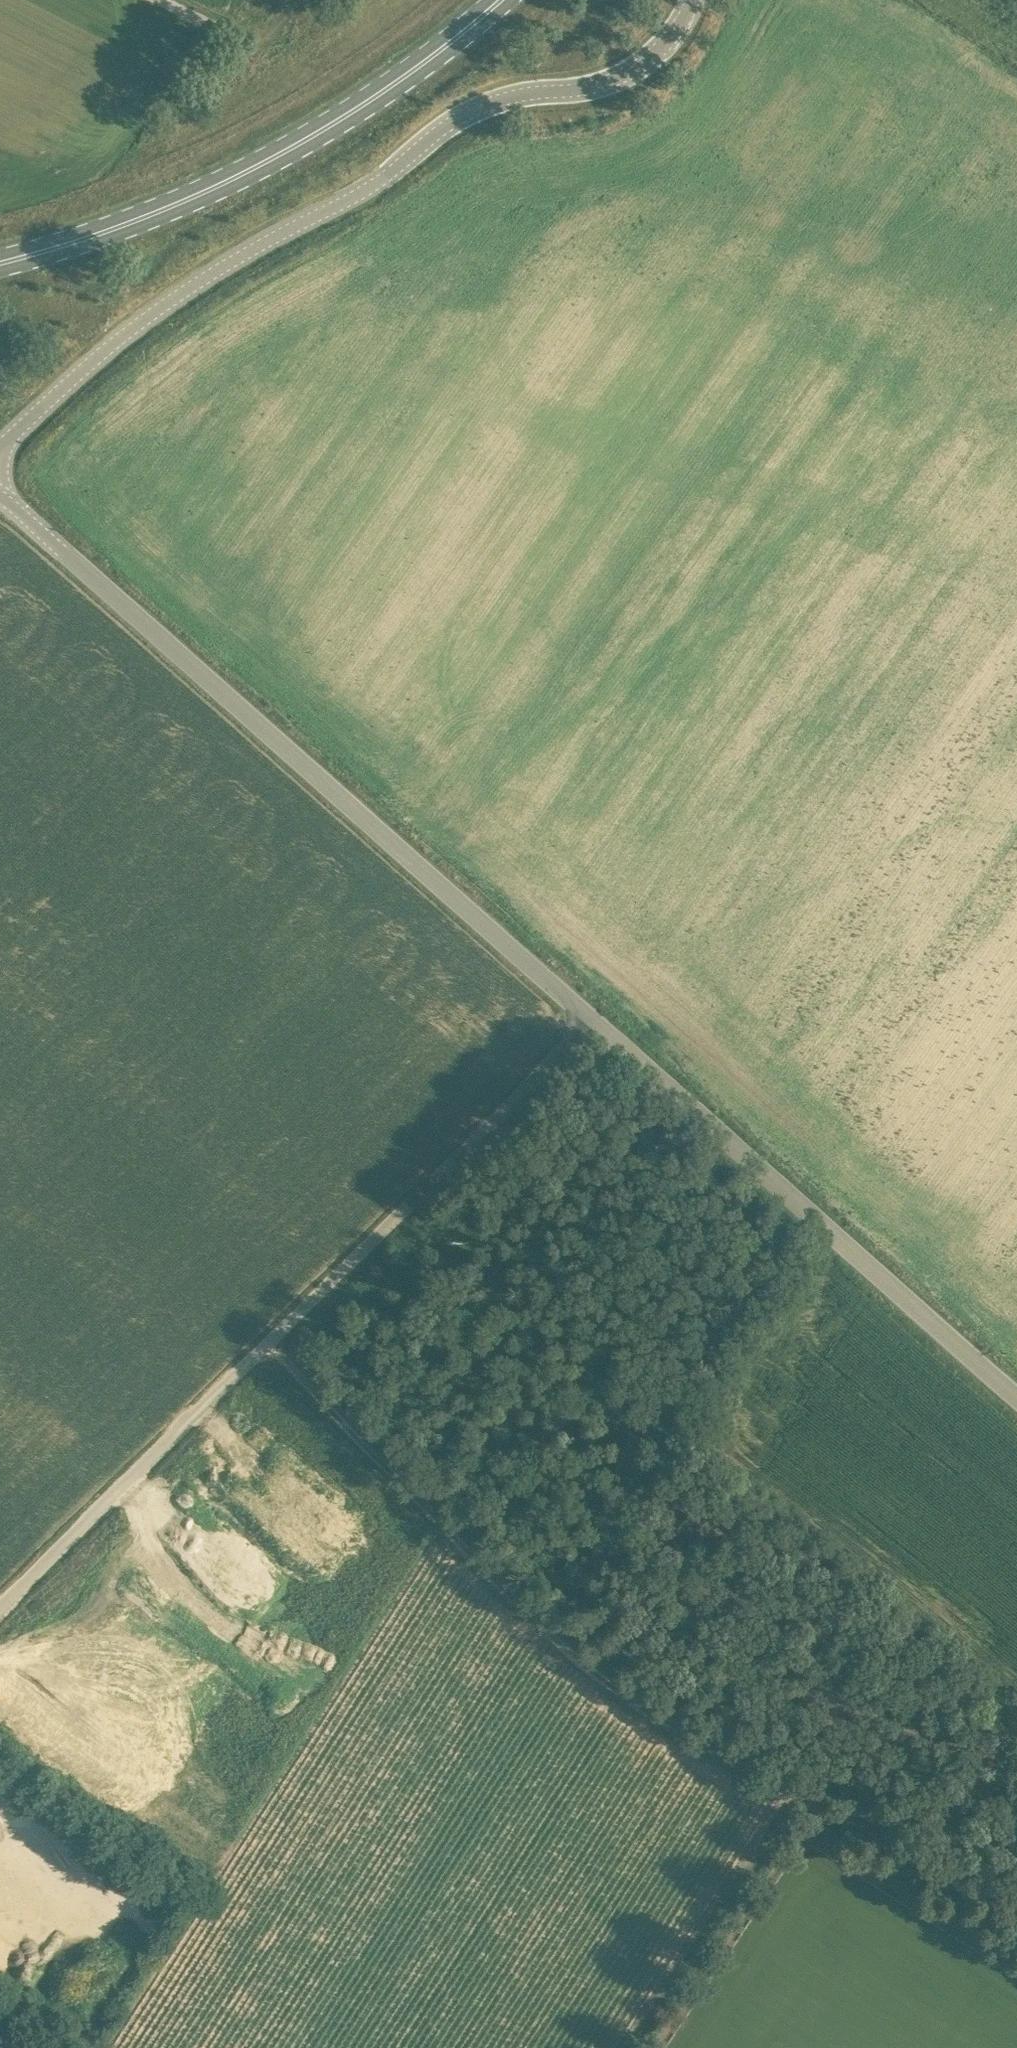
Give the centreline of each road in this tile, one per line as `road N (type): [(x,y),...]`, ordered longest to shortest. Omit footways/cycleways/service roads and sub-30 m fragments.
road 1 (track): [(1016,1912),(749,1775),(663,1722),(596,1666),(263,1338)]
road 2 (unclassified): [(0,449),(78,371),(167,304),(360,193),(456,119),(523,94),(588,87),(641,64),(693,0)]
road 3 (unclassified): [(0,1595),(597,1023)]
road 4 (unclassified): [(597,1023),(0,493)]
road 5 (primary): [(0,262),(146,216),(310,137),(360,108),(496,0)]
road 6 (unclassified): [(1016,1400),(597,1023)]

